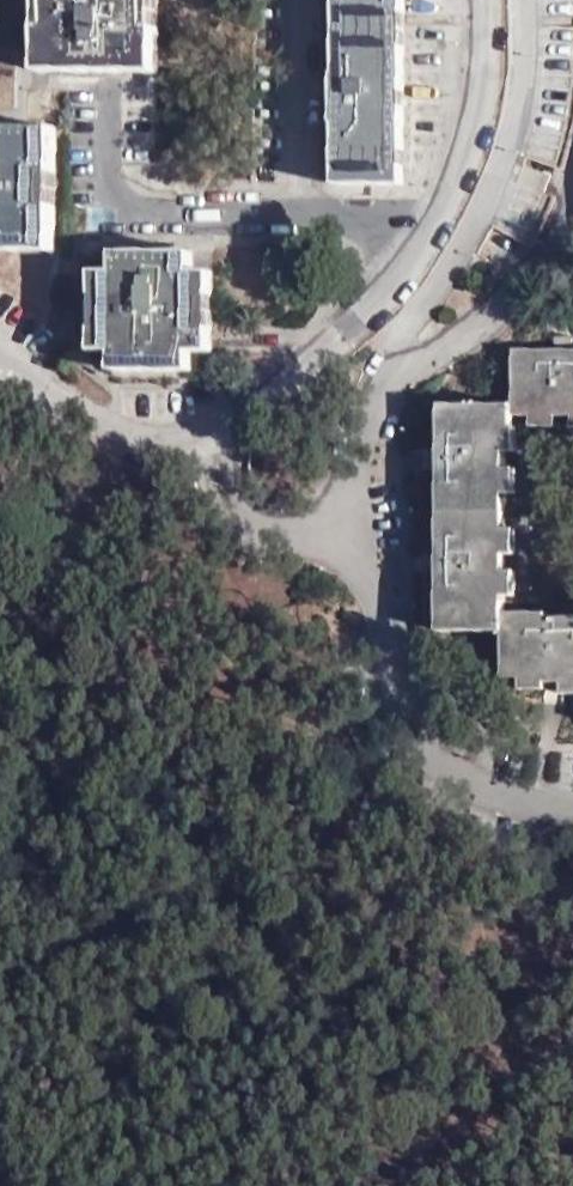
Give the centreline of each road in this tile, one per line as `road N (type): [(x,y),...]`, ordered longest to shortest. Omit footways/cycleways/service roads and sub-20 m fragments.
road 1 (residential): [(423,241),(353,324),(256,416),(208,438),(115,425),(0,360)]
road 2 (residential): [(311,202),(272,211),(134,202),(111,192),(109,113)]
road 3 (residential): [(476,0),(472,107),(446,195),(423,241)]
road 4 (residential): [(298,0),(298,179),(311,202)]
road 5 (residential): [(423,241),(402,228),(311,202)]

